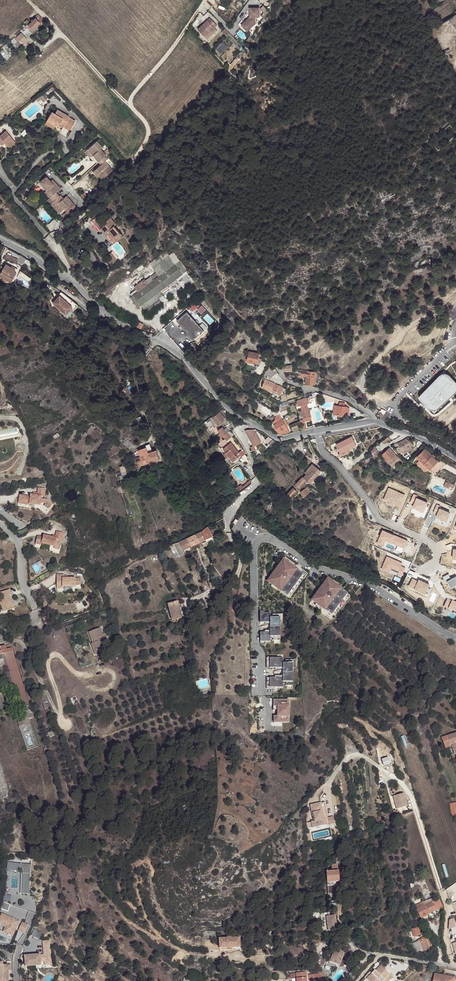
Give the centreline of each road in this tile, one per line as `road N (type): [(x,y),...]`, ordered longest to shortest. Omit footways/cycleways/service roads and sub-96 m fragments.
road 1 (track): [(58,252),(62,230),(131,165),(148,127),(29,0)]
road 2 (residential): [(258,426),(235,414),(185,360),(0,241)]
road 3 (track): [(132,108),(134,93),(204,0)]
road 4 (residential): [(376,420),(281,438),(258,426)]

